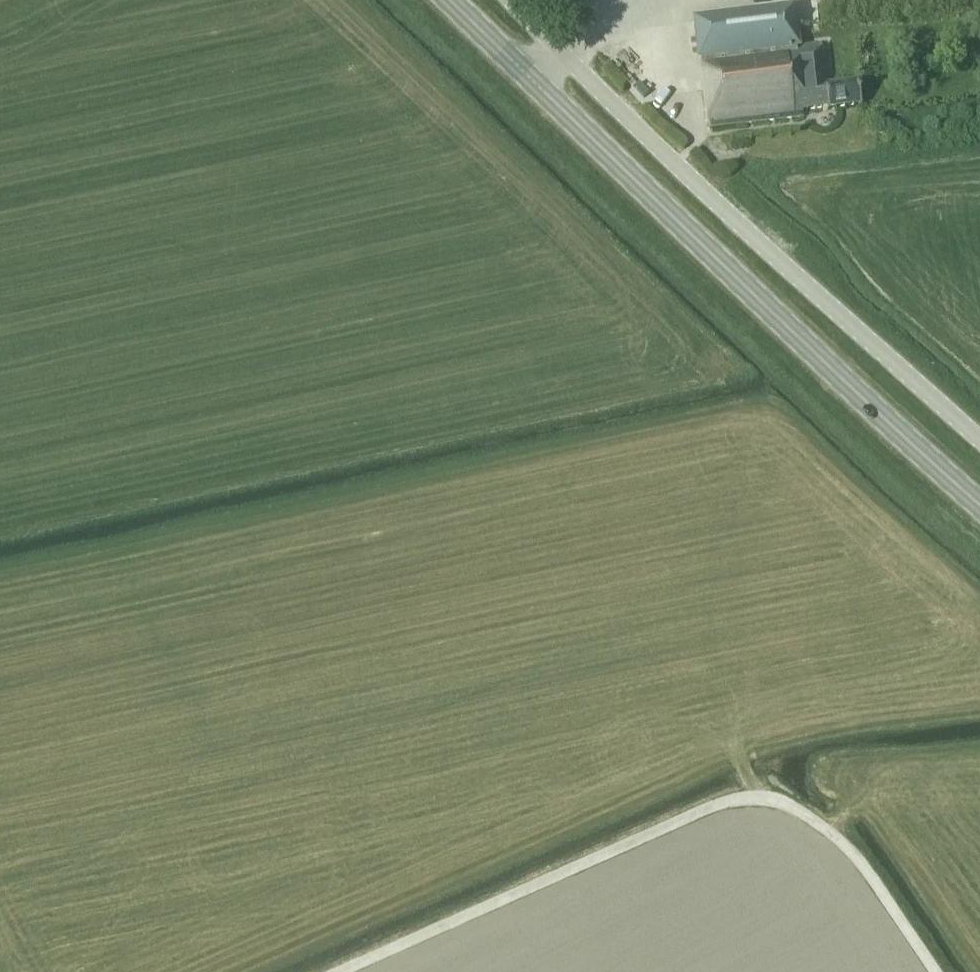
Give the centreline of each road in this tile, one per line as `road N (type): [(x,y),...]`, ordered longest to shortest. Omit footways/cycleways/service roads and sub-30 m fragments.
road 1 (primary): [(979,507),(451,0)]
road 2 (track): [(341,971),(705,810),(764,800),(787,806),(845,848),(935,971)]
road 3 (unclassified): [(979,439),(632,123),(512,0)]

